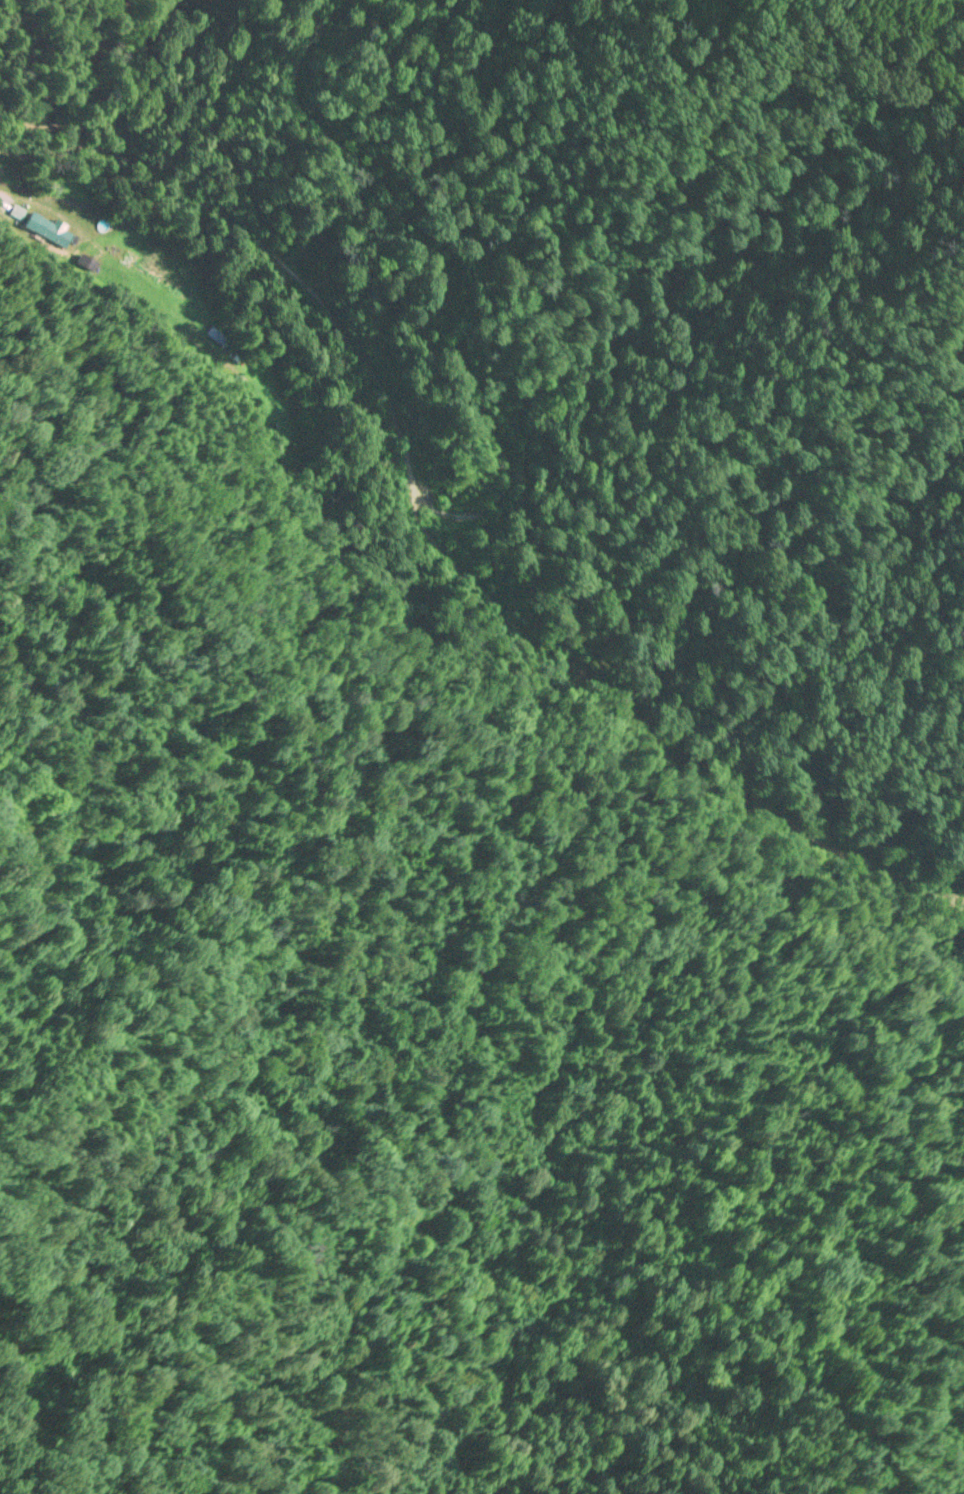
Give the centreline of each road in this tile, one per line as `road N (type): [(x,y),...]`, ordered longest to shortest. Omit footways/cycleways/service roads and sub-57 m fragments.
road 1 (residential): [(242,328),(181,276),(0,175)]

